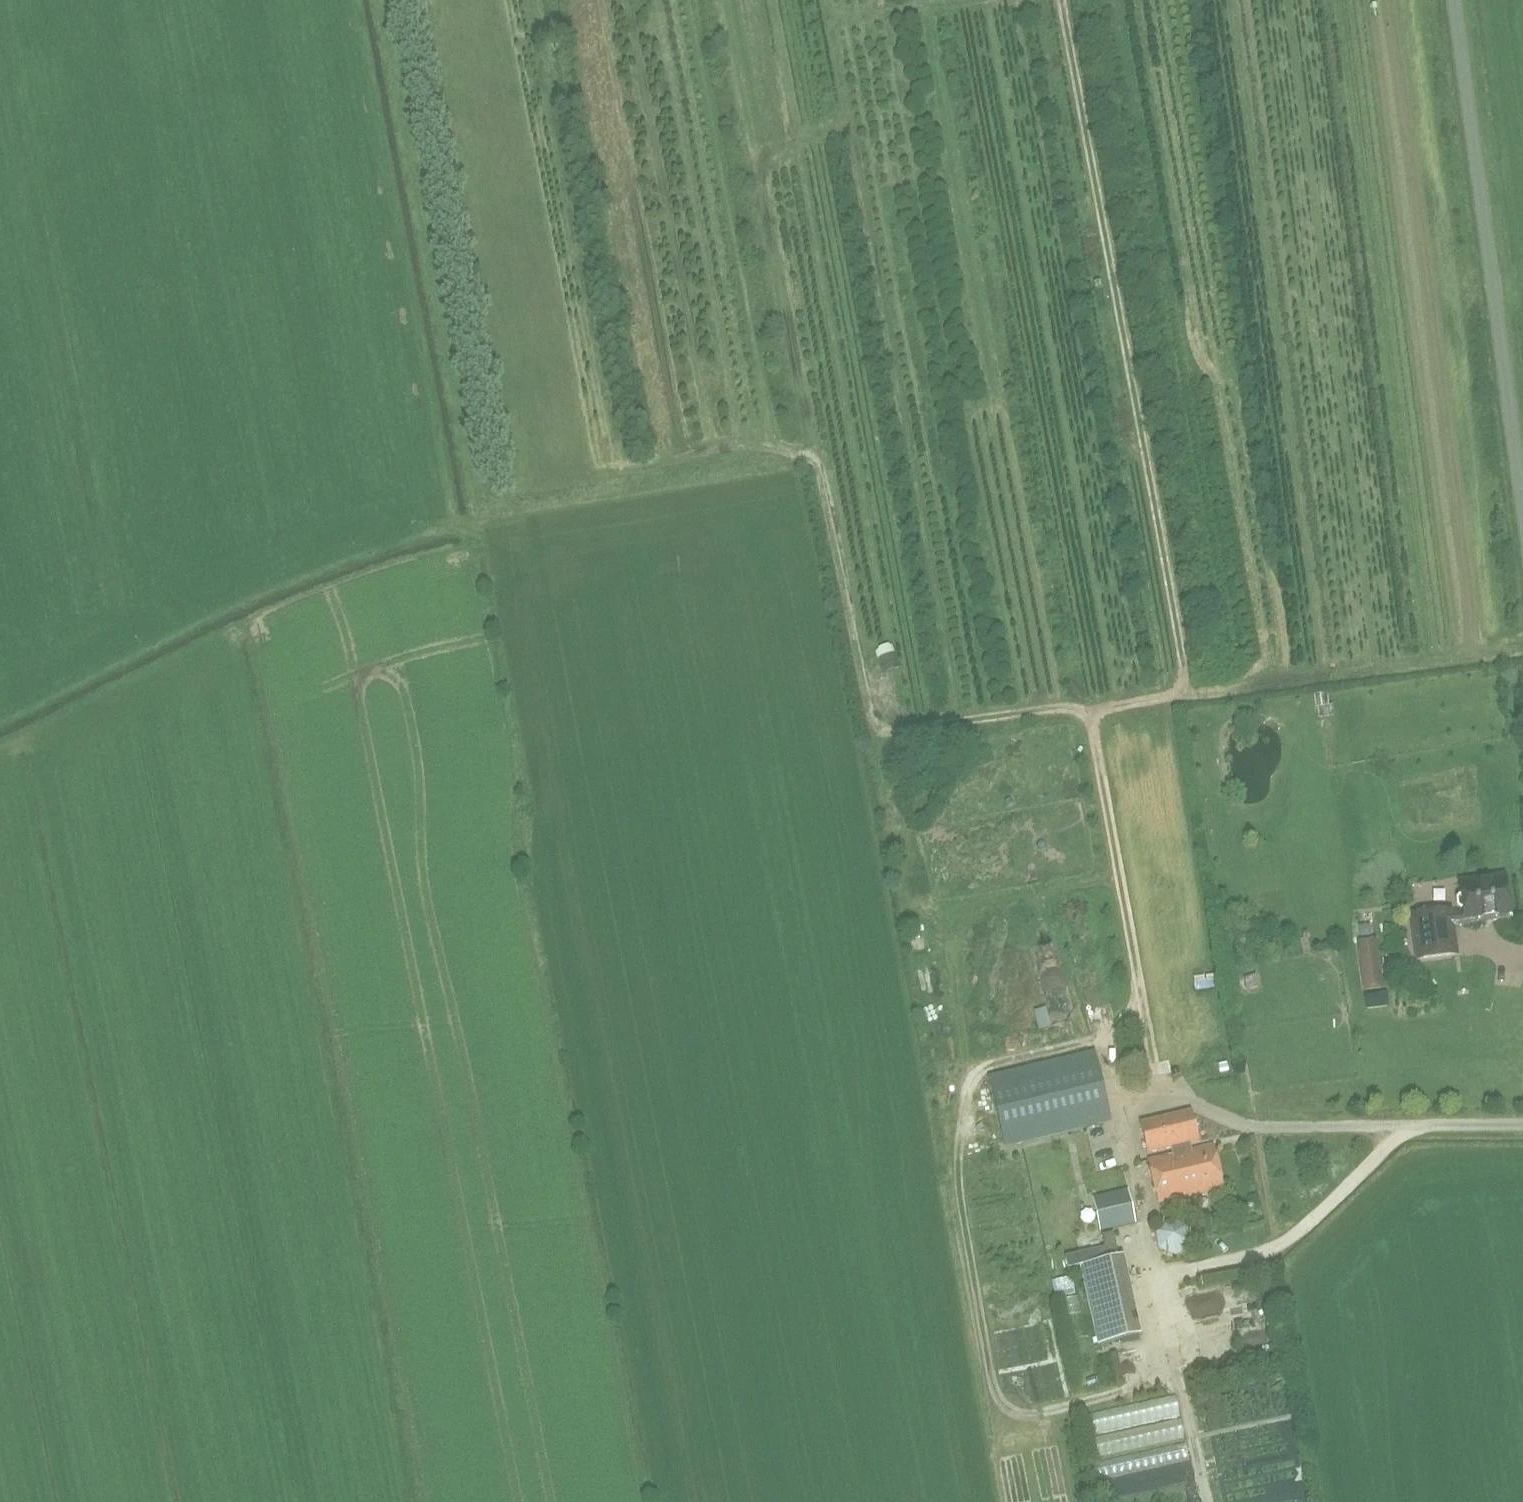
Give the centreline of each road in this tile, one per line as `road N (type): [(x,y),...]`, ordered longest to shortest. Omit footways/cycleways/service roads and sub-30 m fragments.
road 1 (unclassified): [(1522,557),(1449,0)]

